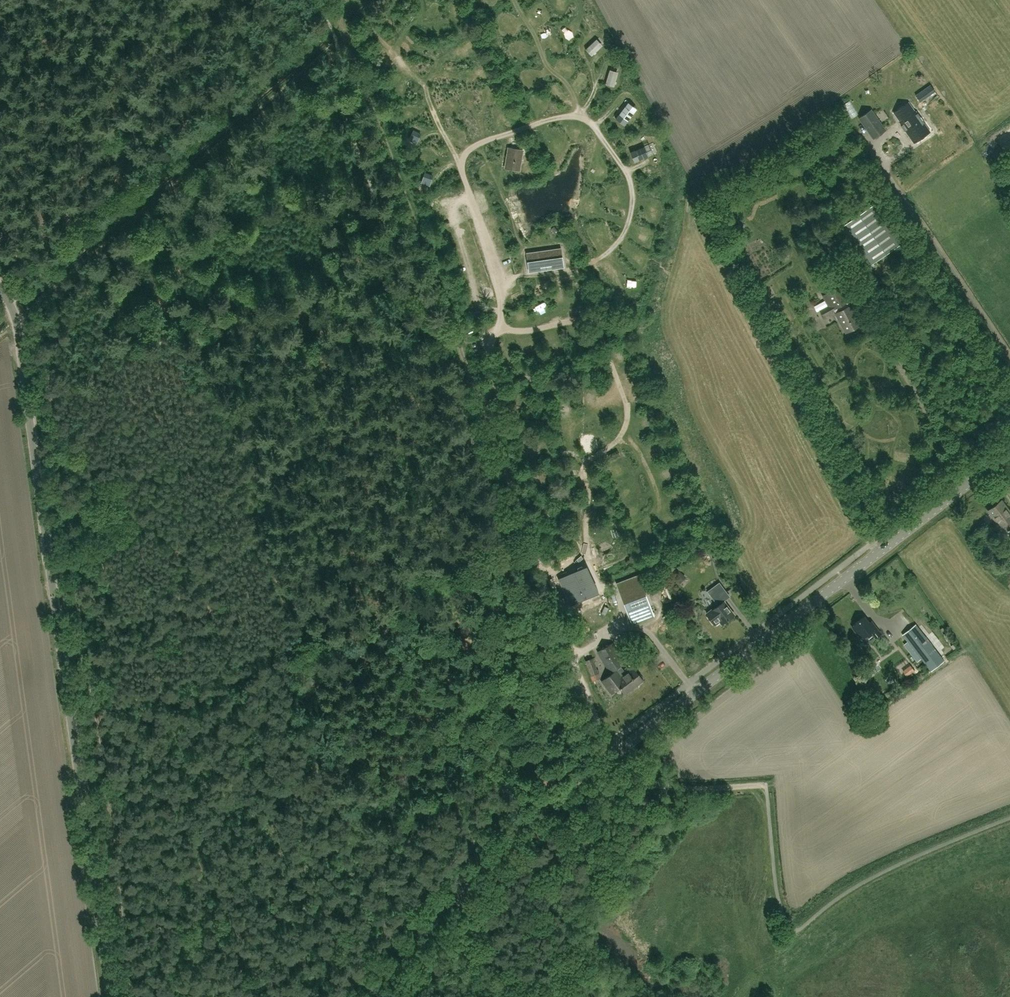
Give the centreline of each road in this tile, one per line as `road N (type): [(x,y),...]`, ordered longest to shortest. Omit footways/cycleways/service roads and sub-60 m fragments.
road 1 (unclassified): [(110,996),(17,321),(0,283)]
road 2 (tertiary): [(612,758),(1009,455)]
road 3 (track): [(500,298),(462,170),(467,151),(503,136),(552,119),(592,124),(634,187),(627,228),(603,256)]
road 4 (track): [(335,0),(485,411)]
road 5 (track): [(485,411),(600,722)]
road 6 (tertiary): [(367,996),(599,767)]
road 7 (track): [(901,193),(1009,352)]
road 8 (track): [(628,403),(594,323),(500,328)]
road 9 (unclassified): [(599,767),(679,788),(766,785)]
road 10 (track): [(584,117),(514,0)]

